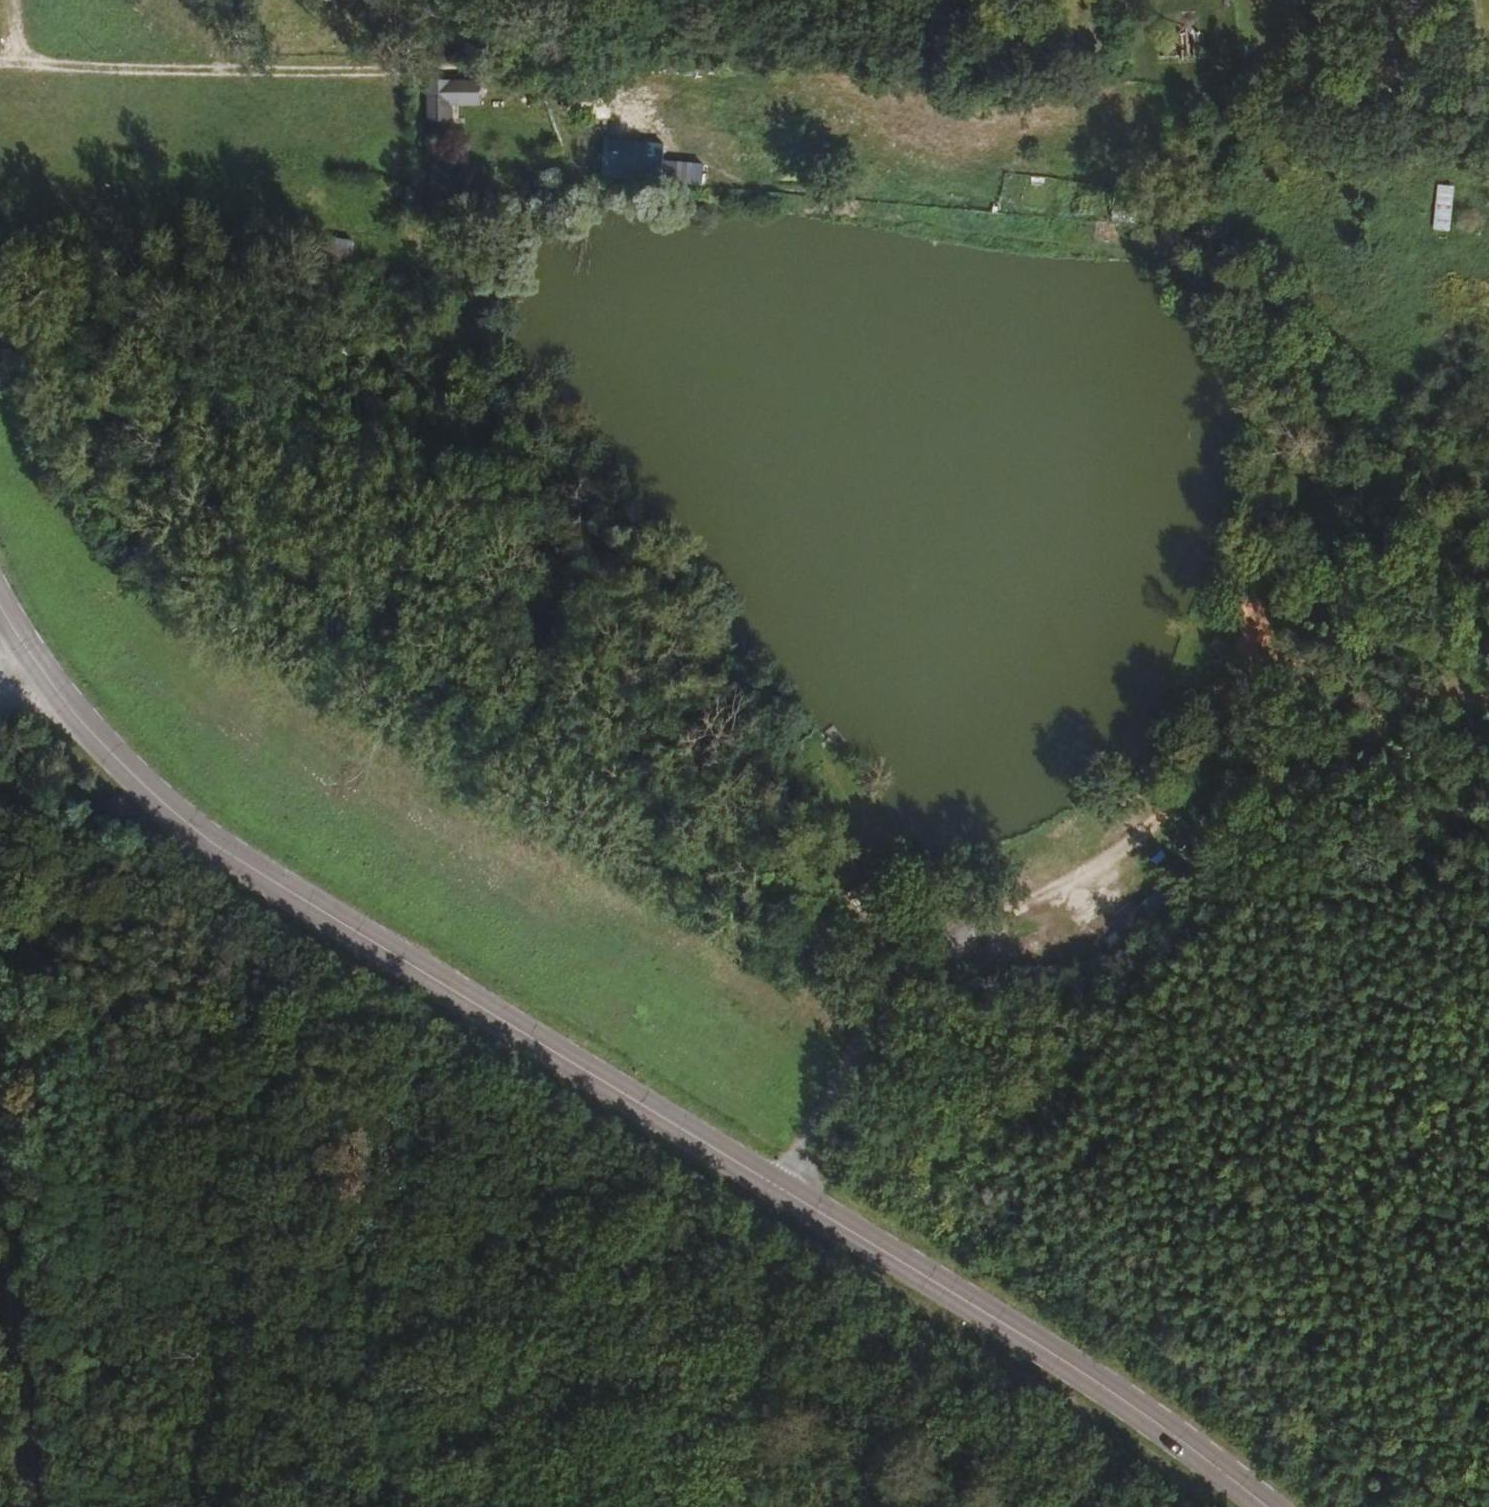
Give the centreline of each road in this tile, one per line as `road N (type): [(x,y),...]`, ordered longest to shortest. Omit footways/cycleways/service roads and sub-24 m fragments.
road 1 (secondary): [(30,661),(184,825),(732,1161),(1191,1452),(1261,1506)]
road 2 (unclassified): [(26,1506),(0,1215)]

